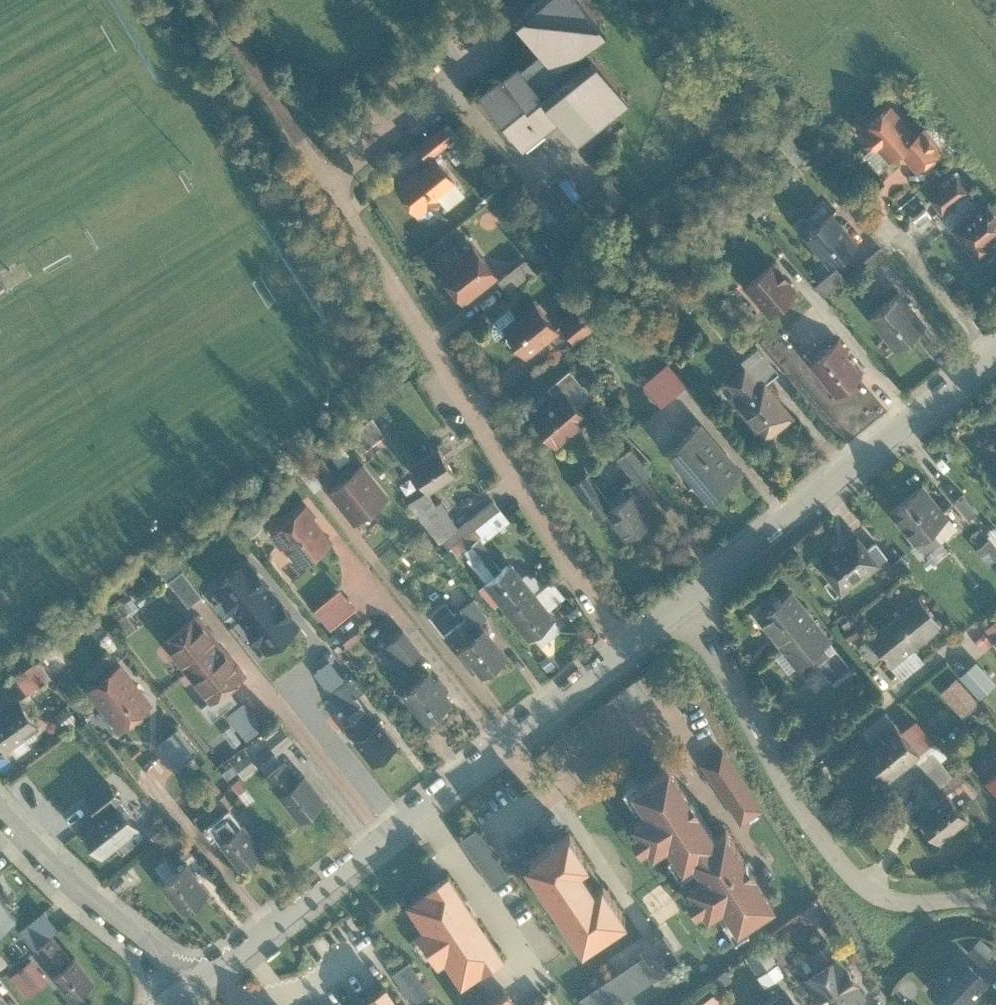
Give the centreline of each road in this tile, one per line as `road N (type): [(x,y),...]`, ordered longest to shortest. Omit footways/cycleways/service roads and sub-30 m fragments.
road 1 (residential): [(624,643),(322,167)]
road 2 (residential): [(181,991),(624,643)]
road 3 (residential): [(678,602),(847,868),(892,893),(995,904)]
road 4 (residential): [(678,602),(995,347)]
road 5 (residential): [(0,813),(145,941),(181,991)]
road 6 (track): [(204,0),(322,167)]

